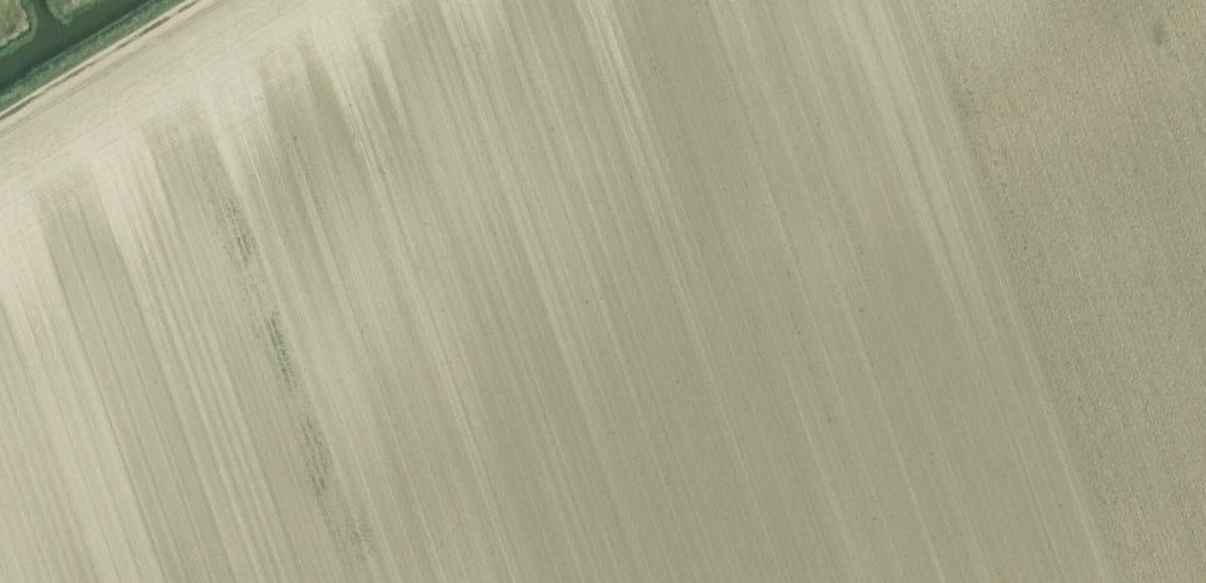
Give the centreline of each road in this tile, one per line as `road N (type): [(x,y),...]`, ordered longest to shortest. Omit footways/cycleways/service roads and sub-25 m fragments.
road 1 (track): [(0,113),(188,0)]

